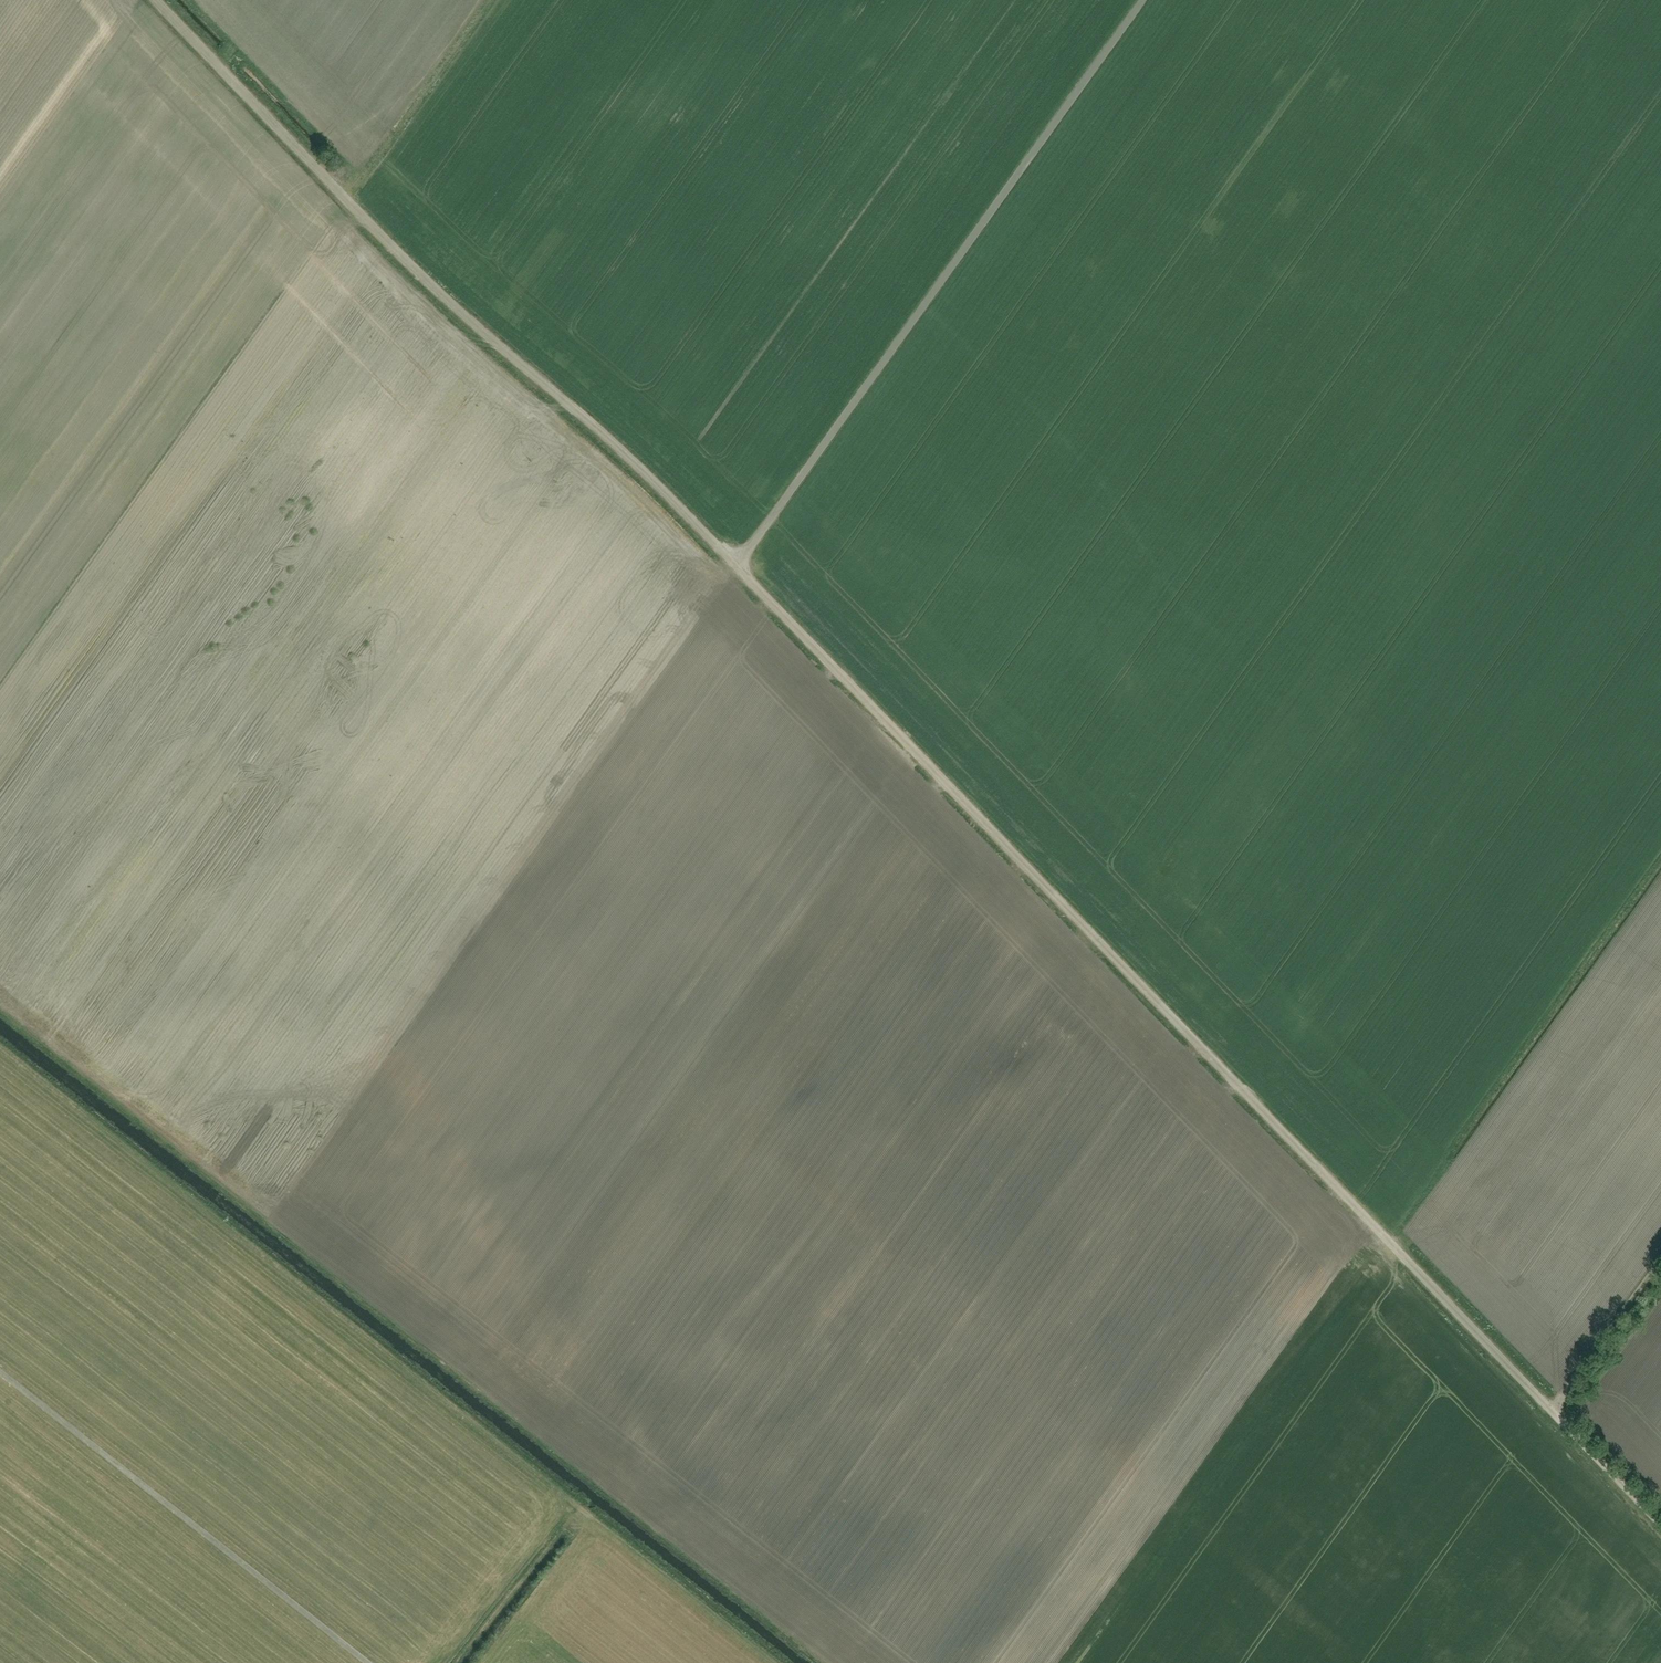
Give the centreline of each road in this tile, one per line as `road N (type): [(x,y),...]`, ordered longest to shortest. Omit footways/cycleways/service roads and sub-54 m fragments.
road 1 (unclassified): [(1660,1526),(639,458),(487,330),(164,0)]
road 2 (track): [(0,1042),(782,1662)]
road 3 (track): [(367,1662),(0,1372)]

